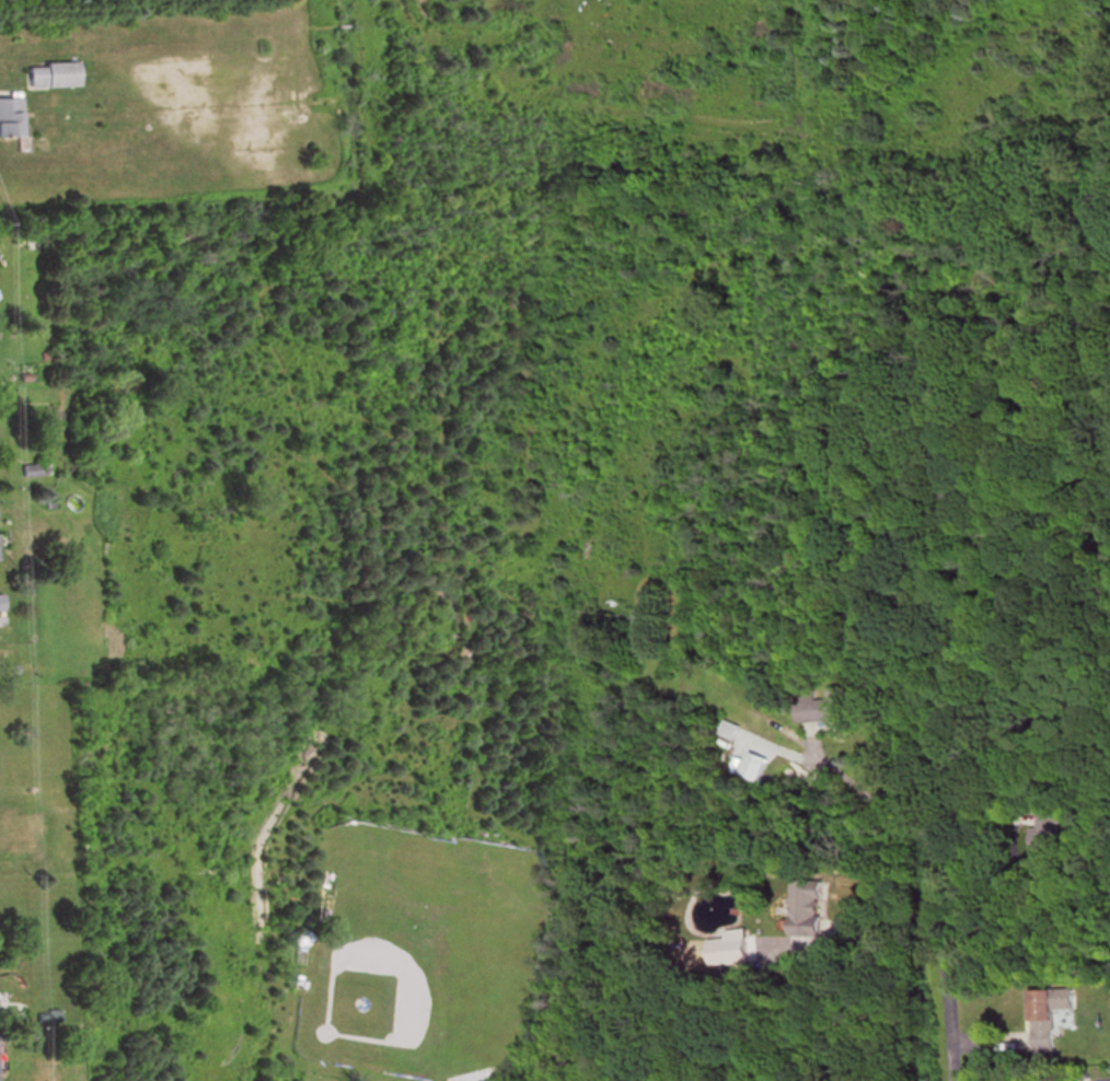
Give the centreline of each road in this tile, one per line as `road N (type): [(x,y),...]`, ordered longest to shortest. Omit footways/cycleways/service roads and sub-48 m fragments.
road 1 (residential): [(947,1080),(936,846)]

